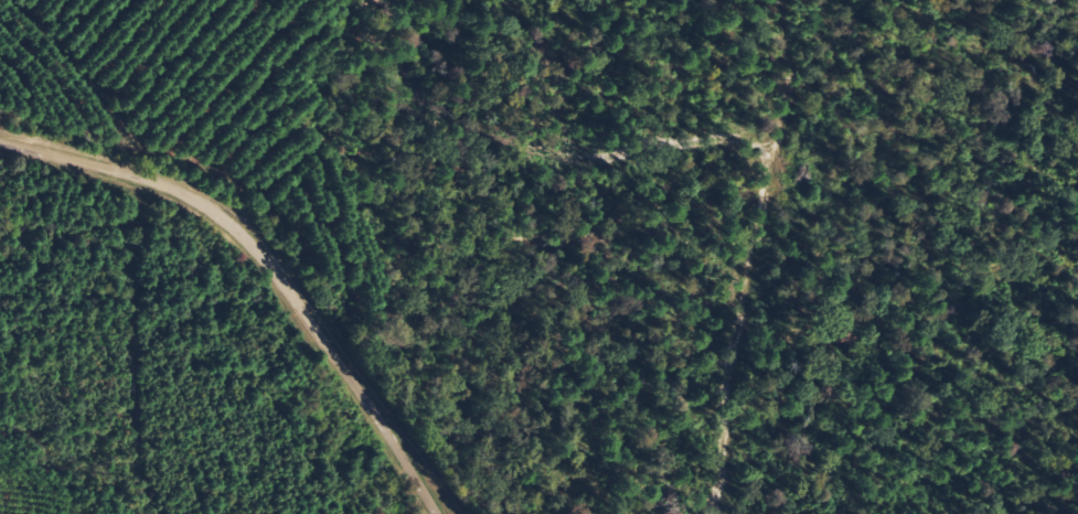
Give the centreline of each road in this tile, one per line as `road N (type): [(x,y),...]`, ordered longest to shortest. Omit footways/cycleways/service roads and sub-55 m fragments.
road 1 (residential): [(0,145),(209,193),(350,363),(447,513)]

